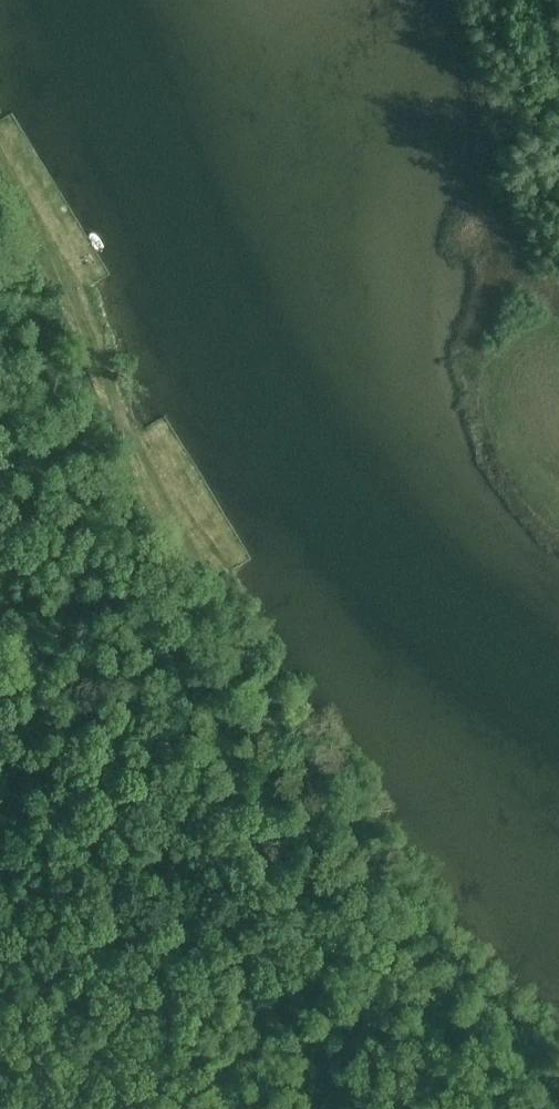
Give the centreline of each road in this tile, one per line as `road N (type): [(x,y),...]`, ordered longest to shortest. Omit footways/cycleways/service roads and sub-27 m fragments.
road 1 (track): [(0,167),(67,261),(82,370),(373,861),(374,930),(466,1011),(558,1065)]

